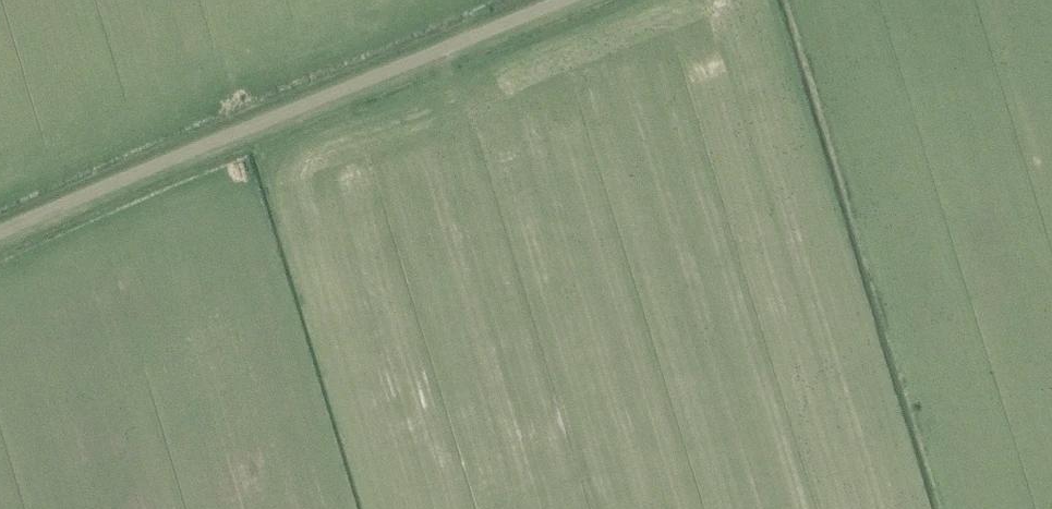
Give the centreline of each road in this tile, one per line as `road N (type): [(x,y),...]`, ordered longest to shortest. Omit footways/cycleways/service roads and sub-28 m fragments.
road 1 (unclassified): [(0,241),(575,0)]

